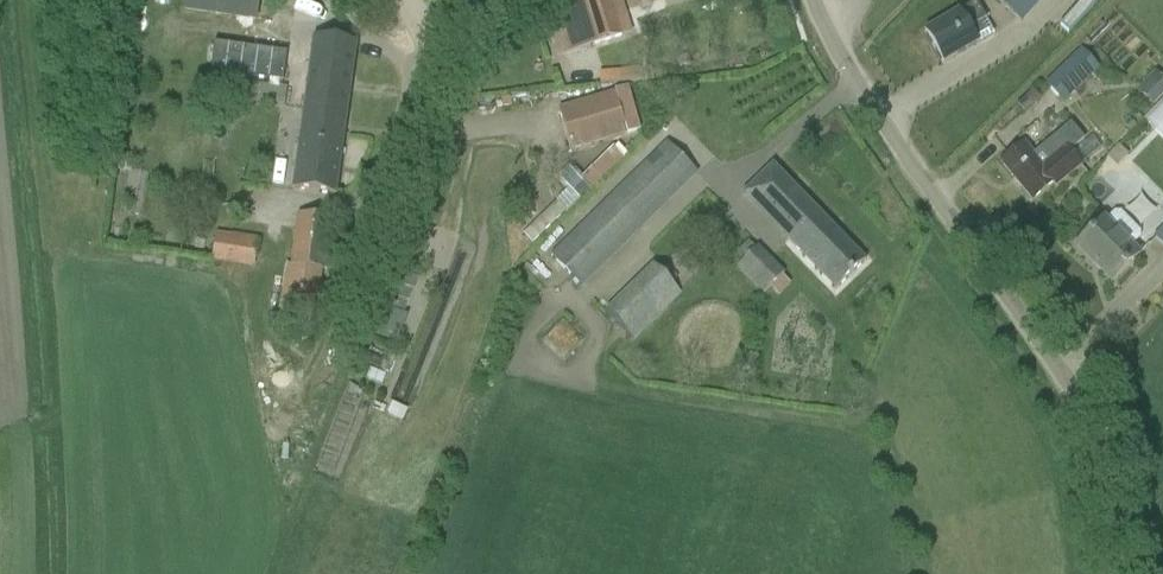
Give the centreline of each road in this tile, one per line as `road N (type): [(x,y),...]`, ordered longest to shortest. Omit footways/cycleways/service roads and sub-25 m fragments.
road 1 (unclassified): [(1117,573),(1090,425),(917,178),(813,0)]

